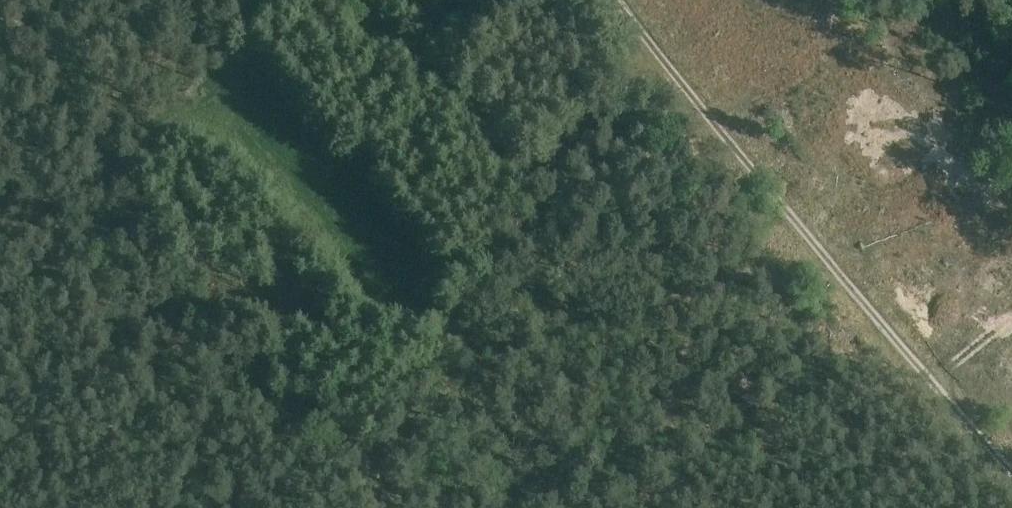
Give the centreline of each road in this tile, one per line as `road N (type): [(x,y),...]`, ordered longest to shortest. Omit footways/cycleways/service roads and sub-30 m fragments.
road 1 (track): [(1011,473),(709,124),(615,0)]

